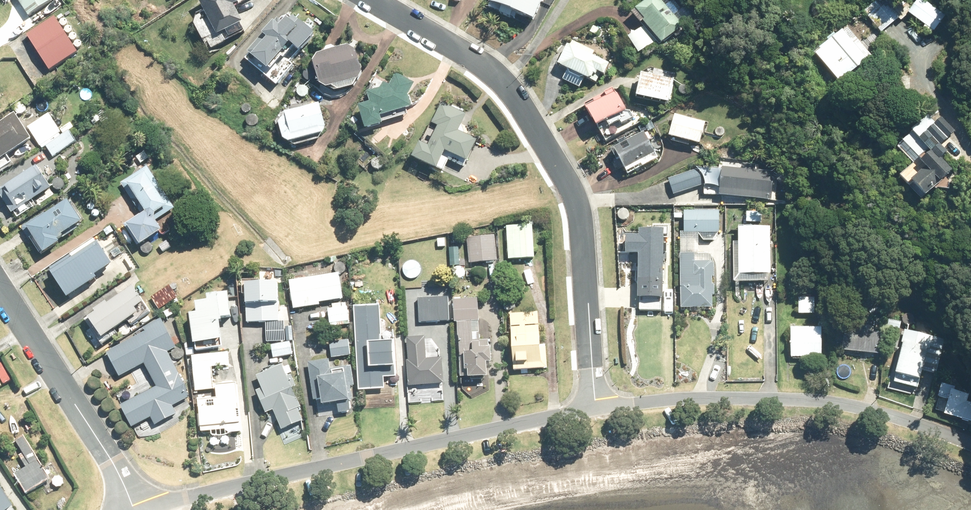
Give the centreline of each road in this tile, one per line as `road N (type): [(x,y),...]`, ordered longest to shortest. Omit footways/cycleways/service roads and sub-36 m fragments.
road 1 (residential): [(373,0),(497,76),(543,142),(578,205),(596,409)]
road 2 (residential): [(596,409),(144,509)]
road 3 (residential): [(970,443),(832,402),(714,397),(596,409)]
road 4 (residential): [(136,509),(0,290)]

